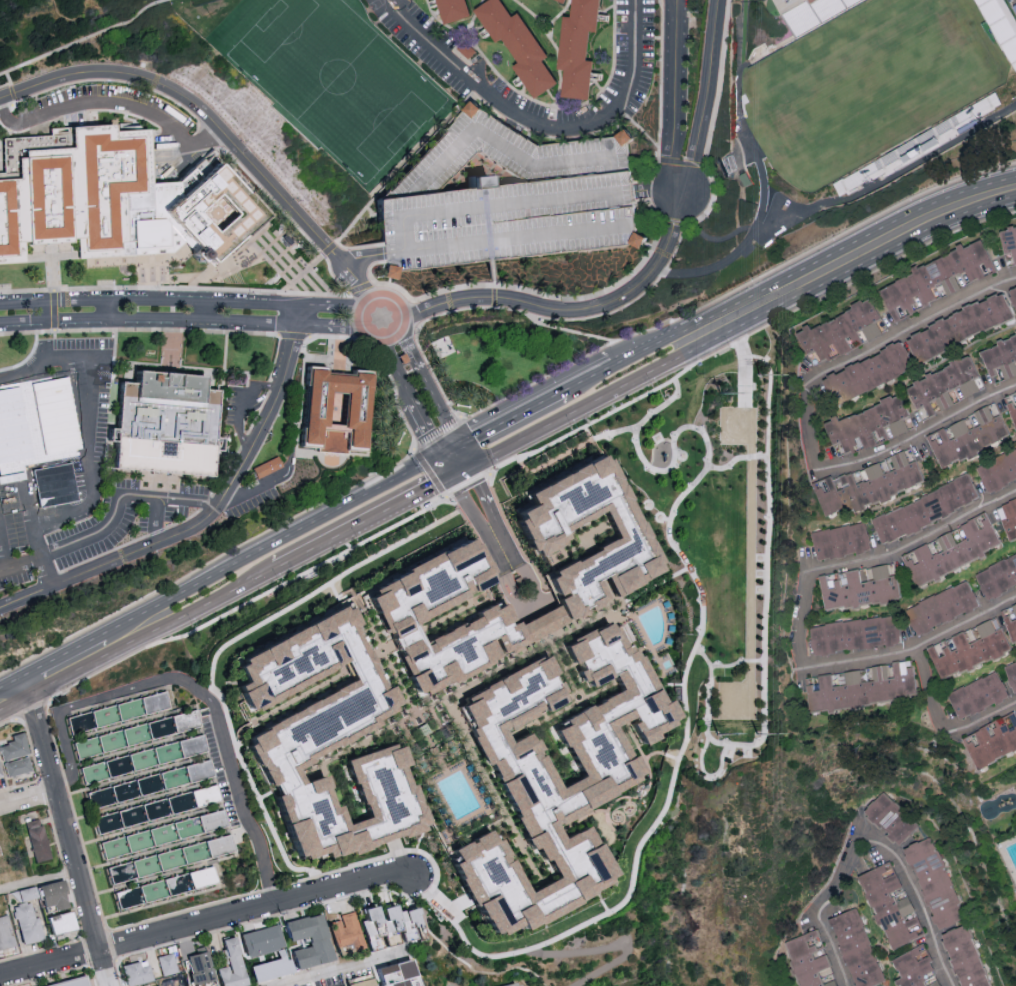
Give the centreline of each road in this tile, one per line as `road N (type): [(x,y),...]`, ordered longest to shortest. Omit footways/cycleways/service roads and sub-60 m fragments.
road 1 (residential): [(0,614),(203,526),(271,415),(295,326)]
road 2 (residential): [(0,978),(358,883),(413,876)]
road 3 (residential): [(0,103),(93,75),(154,85),(221,127),(328,253)]
road 4 (secondary): [(696,337),(921,223),(1015,191)]
road 5 (residential): [(424,313),(494,297),(576,304),(616,294),(659,258),(675,190)]
road 6 (residential): [(108,985),(29,689)]
road 7 (residential): [(296,309),(0,306)]
road 8 (residential): [(0,324),(295,326)]
road 9 (residential): [(802,389),(818,372),(1015,280)]
road 10 (residential): [(797,666),(895,651),(1015,595)]
road 11 (residential): [(808,568),(934,530),(1015,488)]
road 12 (residential): [(821,470),(916,438),(1015,387)]
road 13 (secondary): [(277,569),(458,472)]
road 14 (secondary): [(441,455),(266,549)]
road 15 (residential): [(675,190),(695,148),(718,0)]
road 16 (residential): [(675,190),(675,0)]
road 17 (secondary): [(266,549),(131,620),(109,647)]
road 18 (residential): [(954,985),(899,865),(861,826)]
road 19 (secondary): [(109,647),(138,641),(277,569)]
road 20 (residential): [(454,448),(399,328)]
road 21 (secondary): [(458,472),(574,413)]
road 22 (secondary): [(563,392),(454,448)]

